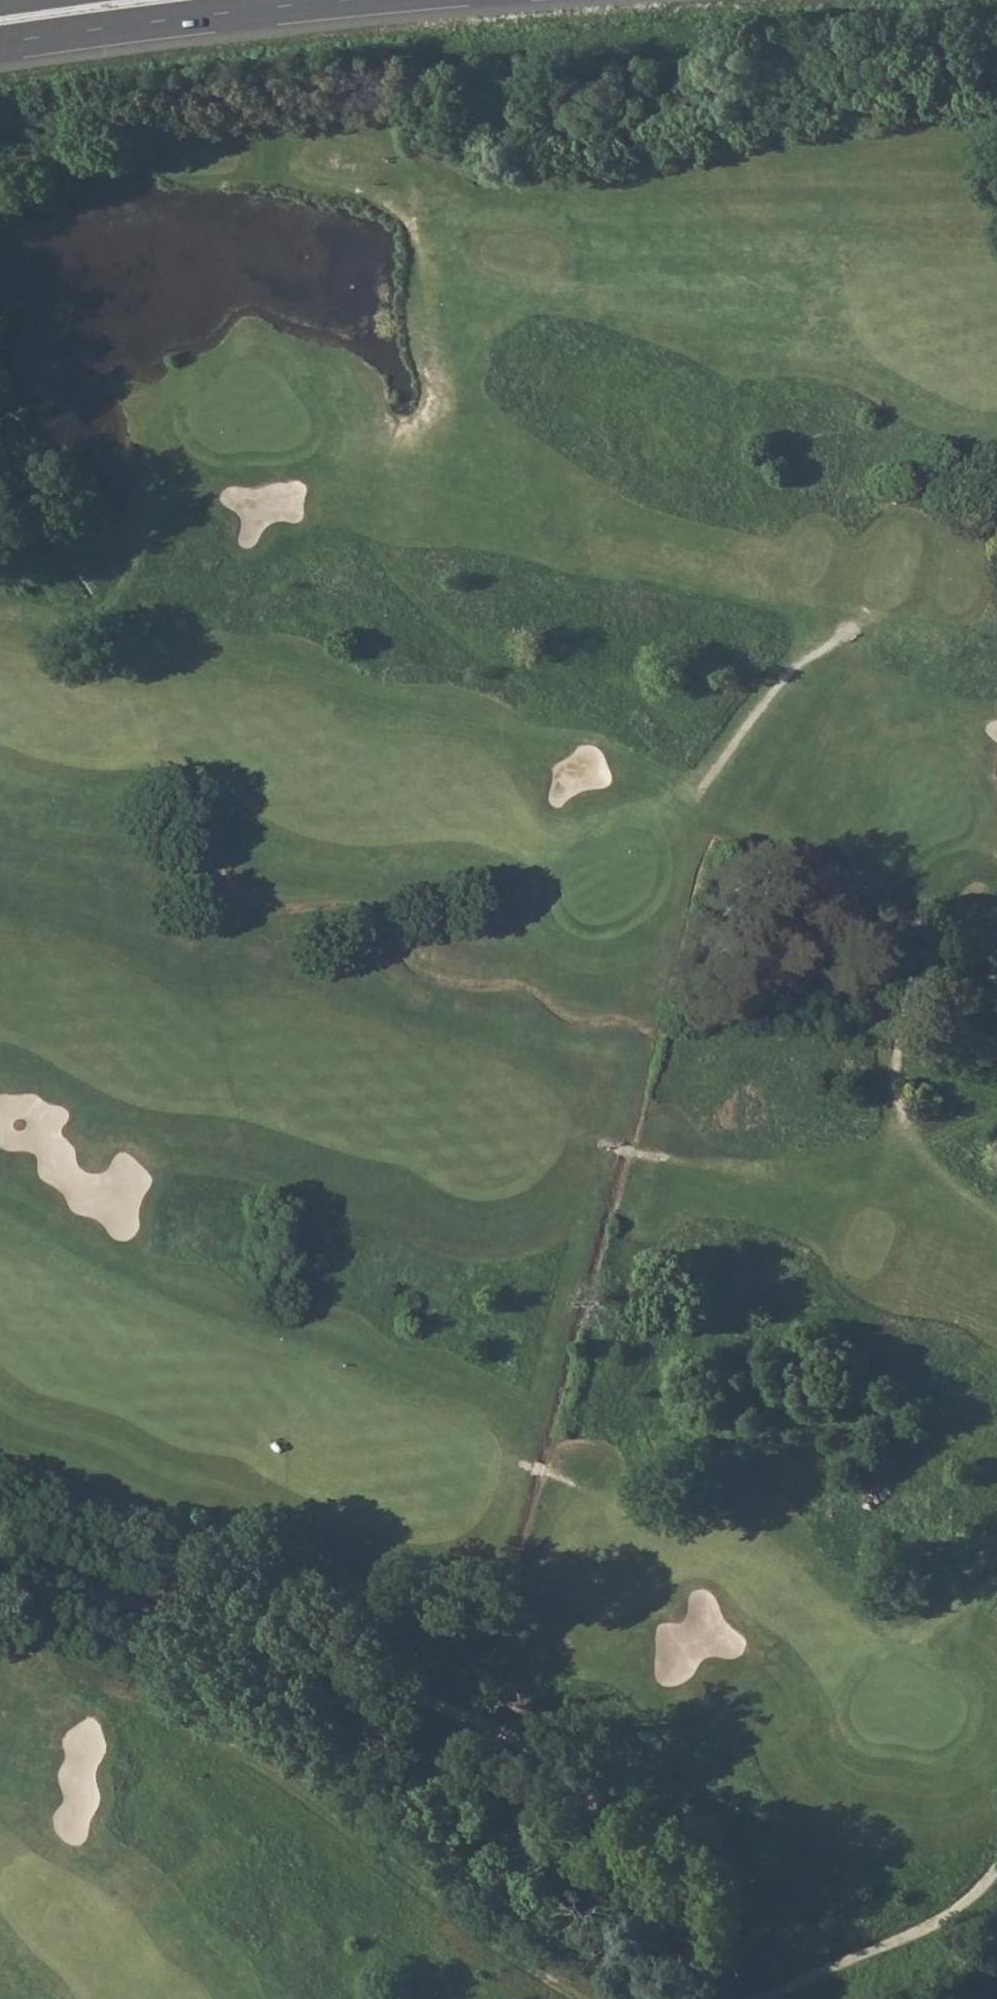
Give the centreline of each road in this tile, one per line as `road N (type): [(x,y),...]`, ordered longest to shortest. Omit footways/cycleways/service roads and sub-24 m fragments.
road 1 (track): [(0,1555),(482,1720),(548,1760),(619,1829),(687,1942),(735,1998)]
road 2 (motorway): [(0,43),(347,0)]

